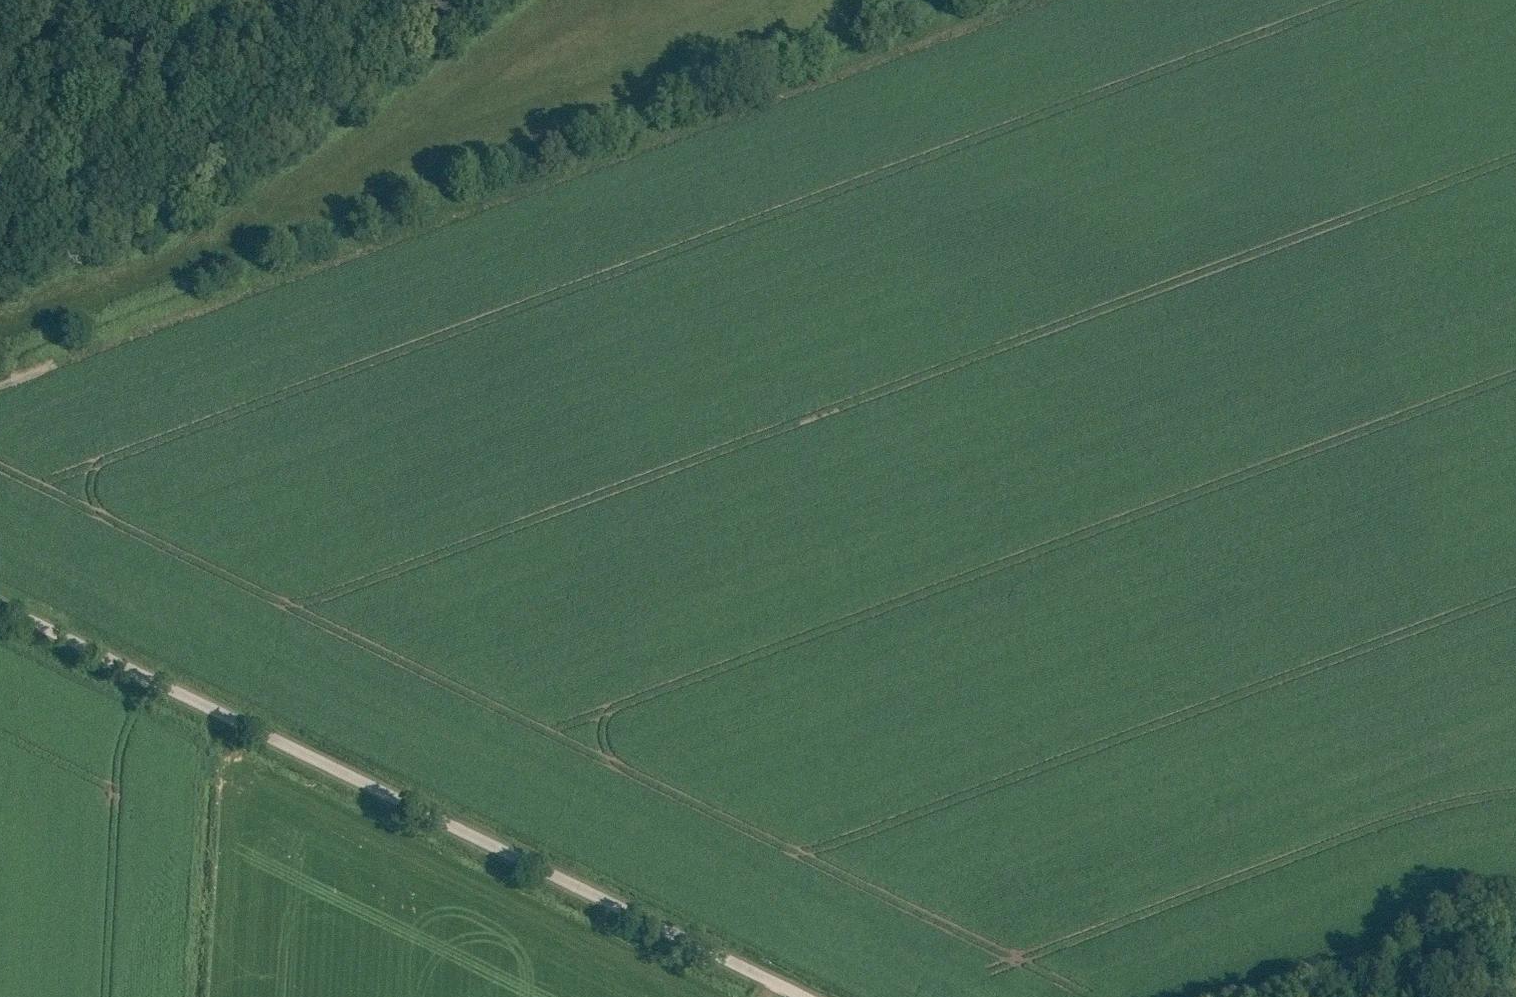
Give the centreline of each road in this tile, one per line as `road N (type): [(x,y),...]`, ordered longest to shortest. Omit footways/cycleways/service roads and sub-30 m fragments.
road 1 (unclassified): [(803,996),(0,606)]

